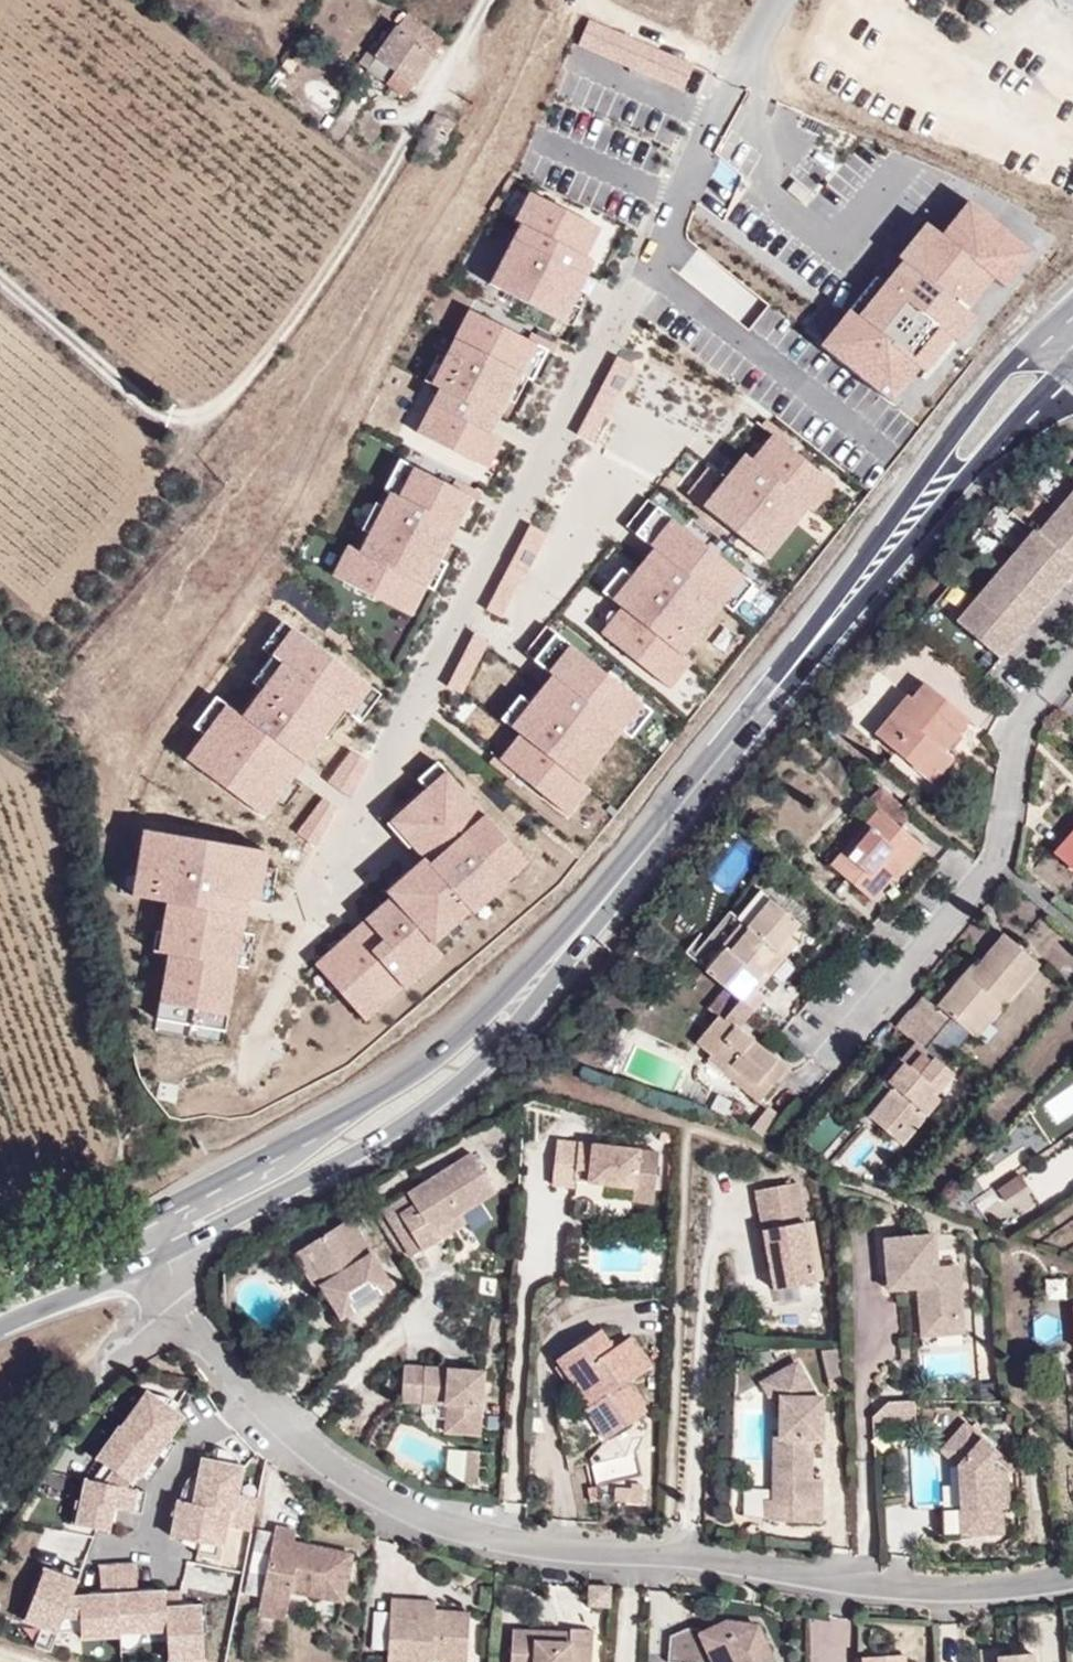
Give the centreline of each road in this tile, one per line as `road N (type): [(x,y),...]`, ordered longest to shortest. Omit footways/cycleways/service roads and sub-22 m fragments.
road 1 (residential): [(241,1387),(298,1437),(462,1528),(862,1581),(979,1589),(1072,1575)]
road 2 (secondary): [(167,1255),(384,1143),(458,1091),(497,1054),(555,962)]
road 3 (residential): [(1072,665),(1031,712),(1016,747),(989,870),(820,1065)]
road 4 (secondary): [(859,586),(555,962)]
road 5 (secondary): [(859,586),(1072,361)]
road 6 (secondary): [(555,962),(450,1054),(326,1129)]
road 7 (unclassified): [(0,1514),(177,1295)]
road 8 (secondary): [(1010,362),(923,480),(859,586)]
road 9 (secondary): [(326,1129),(112,1241)]
road 10 (residential): [(326,1129),(269,1175),(183,1219),(167,1255)]
road 11 (residential): [(241,1387),(153,1499),(153,1558)]
road 12 (secondary): [(0,1333),(167,1255)]
road 13 (secondary): [(112,1241),(0,1302)]

